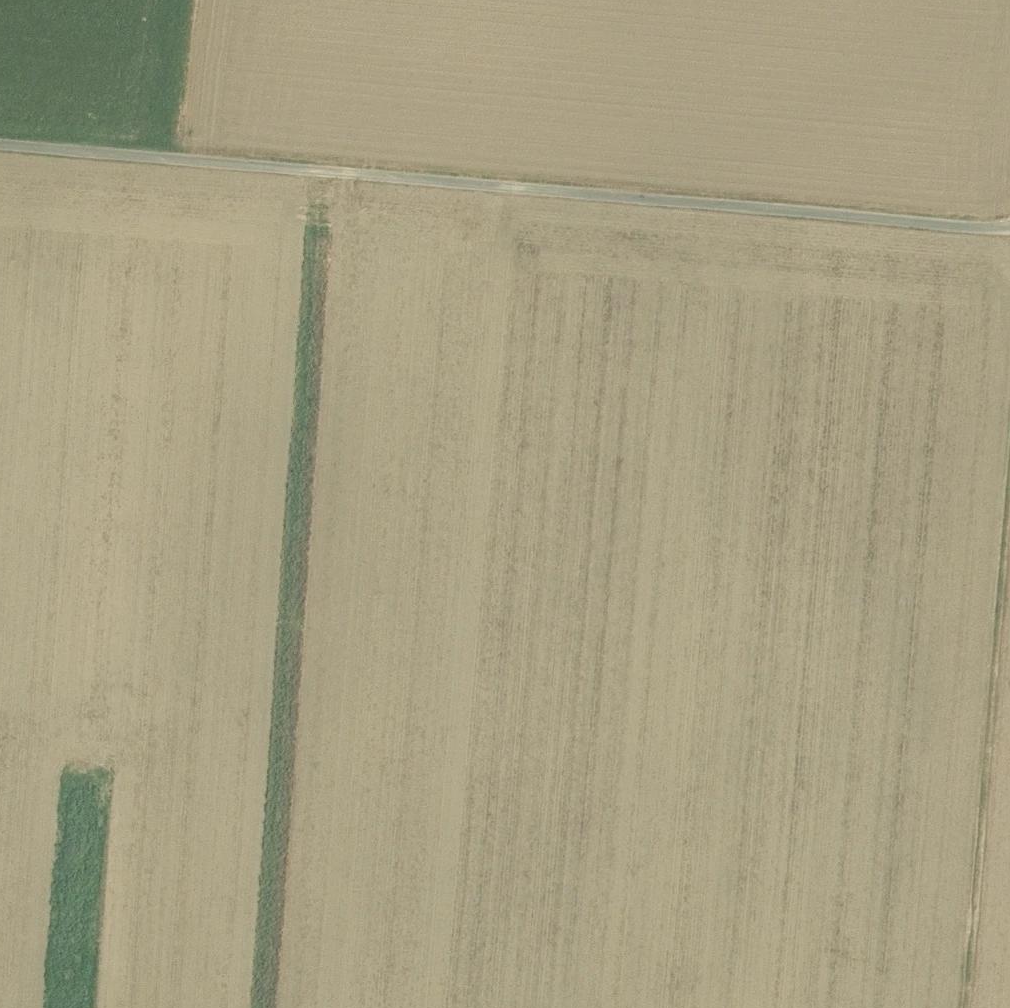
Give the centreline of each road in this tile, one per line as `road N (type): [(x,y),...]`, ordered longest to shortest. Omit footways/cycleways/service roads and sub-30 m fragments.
road 1 (unclassified): [(1009,228),(0,144)]
road 2 (track): [(1009,441),(965,1007)]

